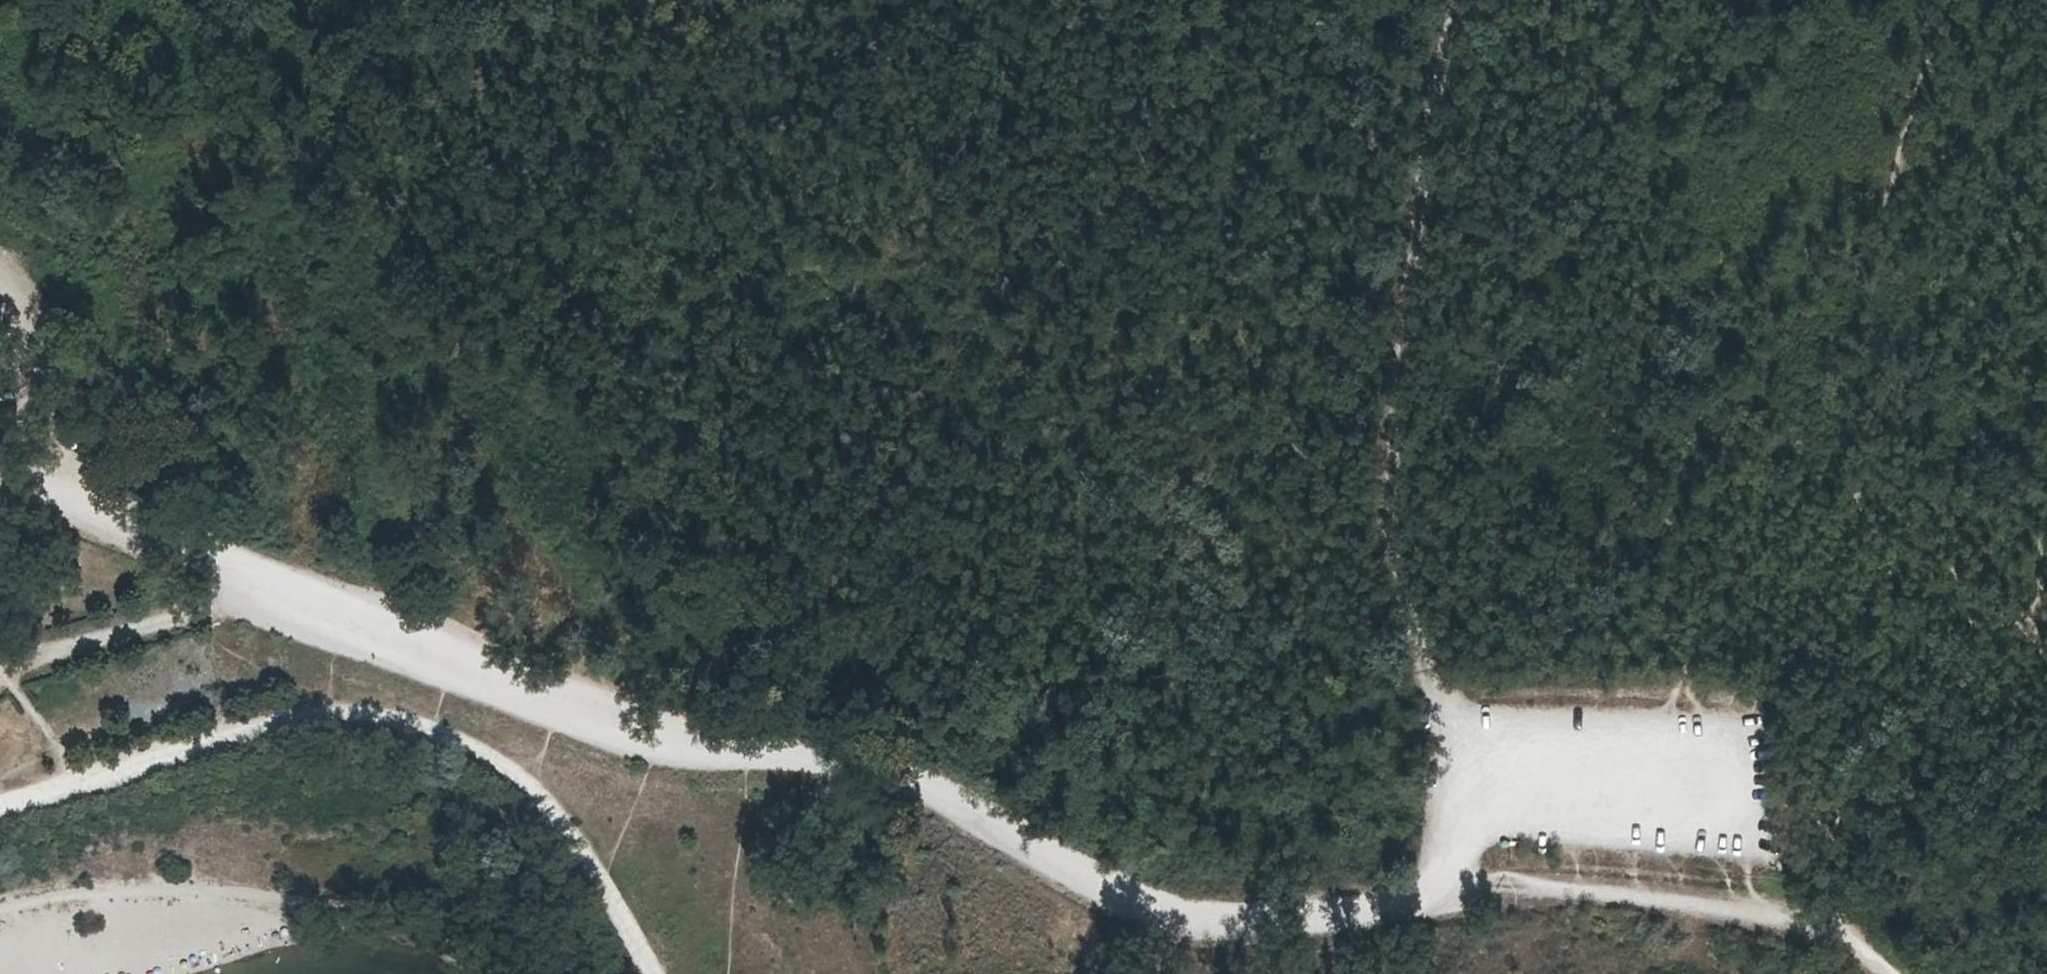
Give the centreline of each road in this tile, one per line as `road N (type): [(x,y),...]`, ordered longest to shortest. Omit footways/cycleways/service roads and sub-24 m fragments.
road 1 (track): [(0,482),(558,719),(632,742),(825,761),(909,786),(1156,924),(1258,936),(1440,888),(1655,897),(1833,925)]
road 2 (track): [(1458,0),(1408,245),(1390,440),(1393,561),(1416,655),(1463,742)]
road 3 (track): [(0,673),(266,590)]

